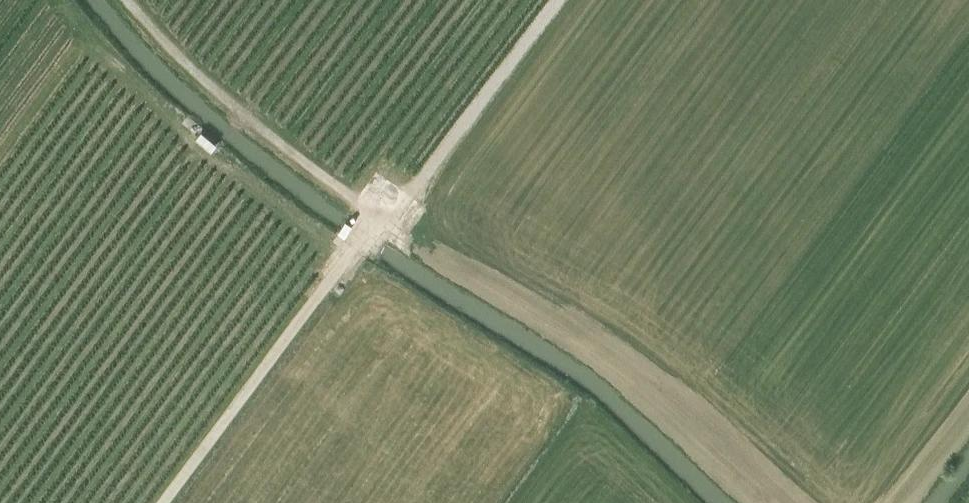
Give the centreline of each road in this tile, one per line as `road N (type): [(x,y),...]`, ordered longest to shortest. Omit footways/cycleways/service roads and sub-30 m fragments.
road 1 (track): [(378,220),(632,387),(756,502)]
road 2 (track): [(378,220),(351,255),(289,215),(184,132),(58,0)]
road 3 (track): [(126,0),(226,102),(378,220)]
road 4 (track): [(351,255),(164,502)]
road 5 (track): [(562,0),(413,200),(378,220)]

